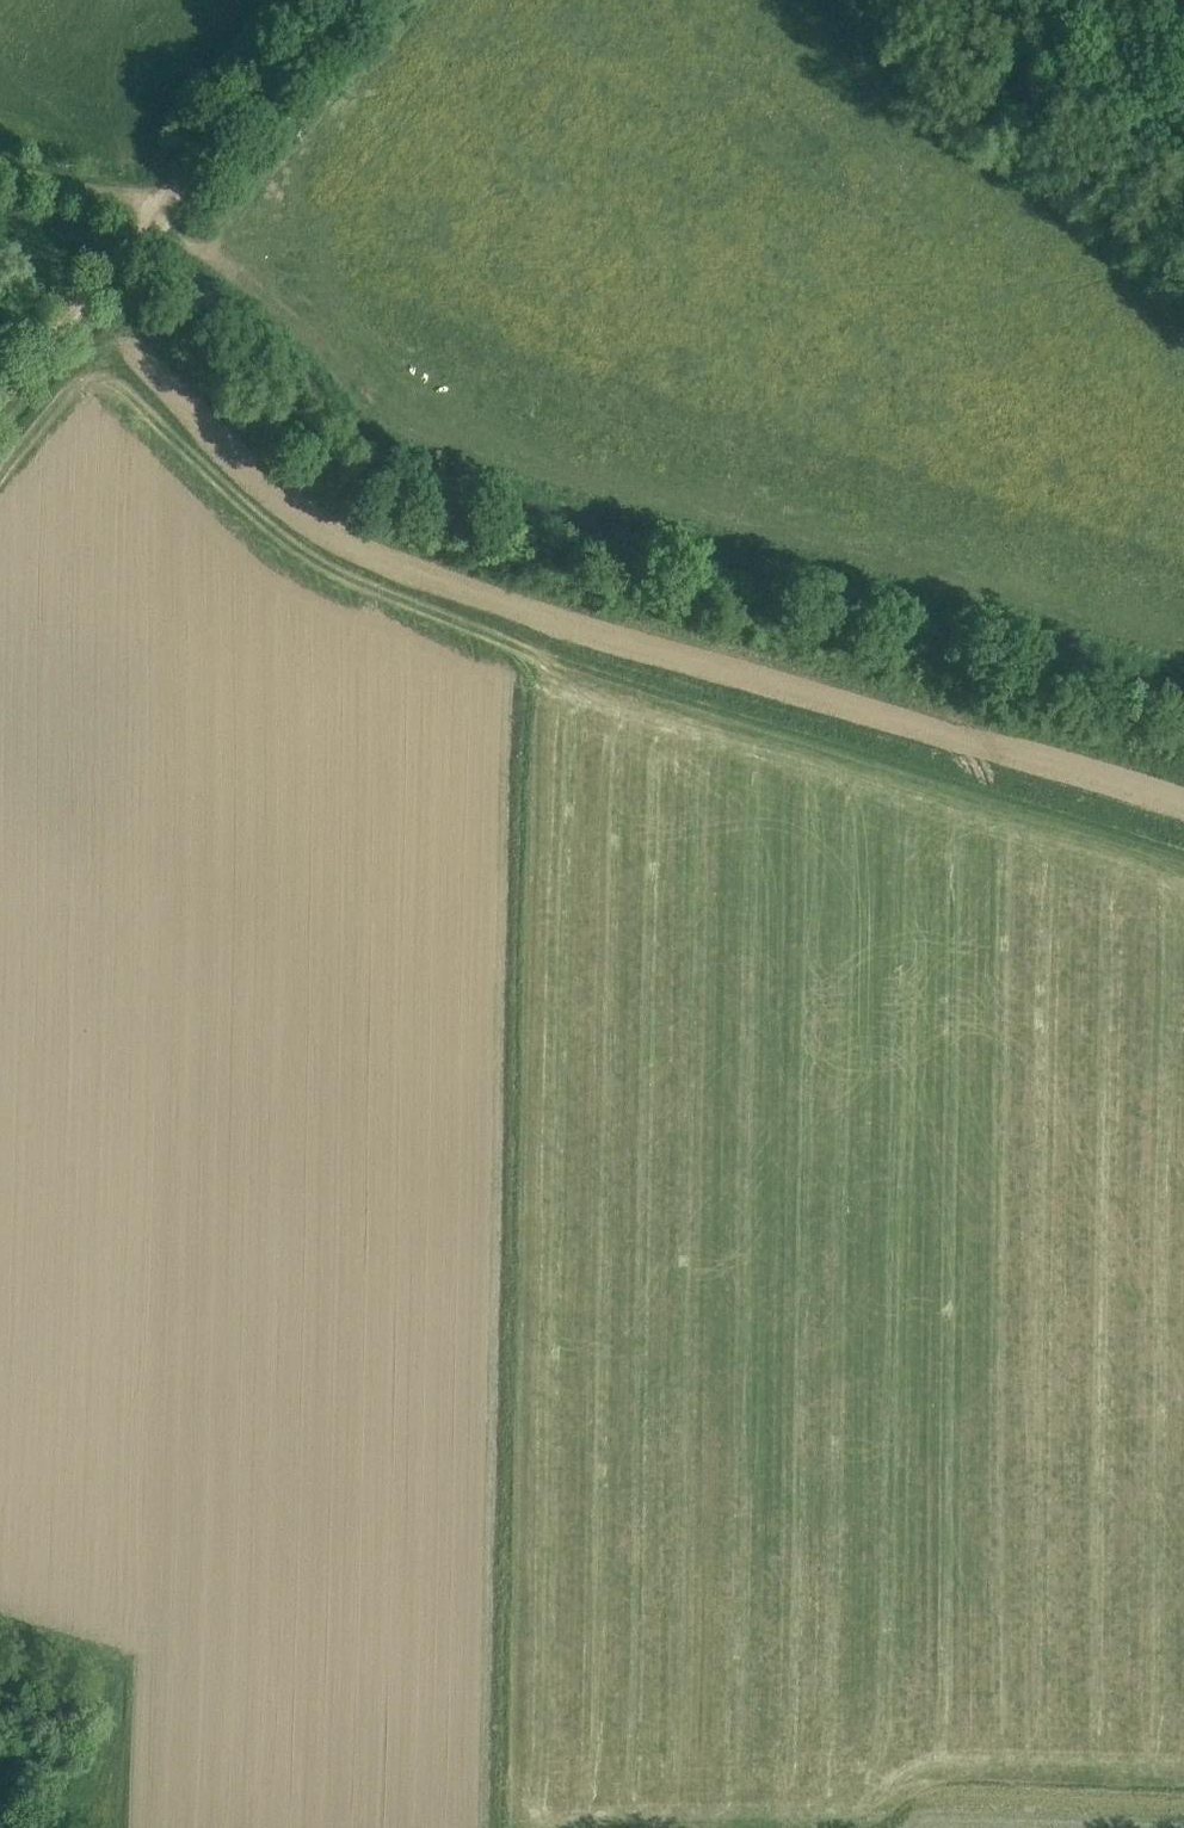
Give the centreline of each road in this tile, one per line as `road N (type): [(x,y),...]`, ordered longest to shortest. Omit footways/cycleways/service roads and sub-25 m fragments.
road 1 (track): [(0,394),(347,0)]
road 2 (track): [(0,168),(168,204)]

